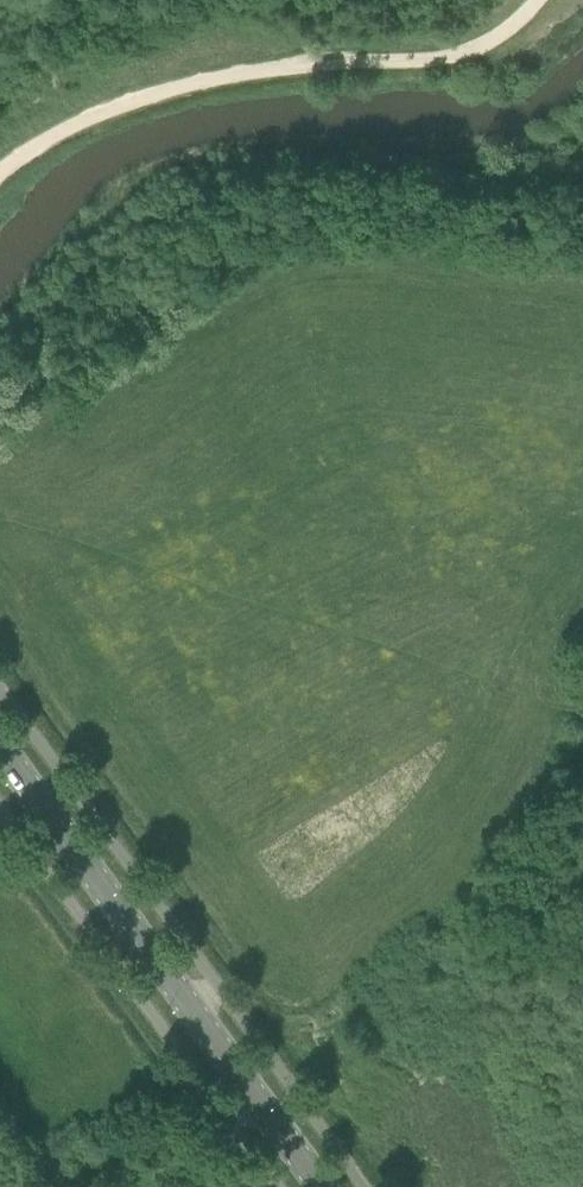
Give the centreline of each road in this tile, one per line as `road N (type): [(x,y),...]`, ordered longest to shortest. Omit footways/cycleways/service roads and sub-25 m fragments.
road 1 (track): [(537,0),(503,35),(460,57),(189,85),(70,125),(0,170)]
road 2 (secondary): [(318,1186),(0,750)]

